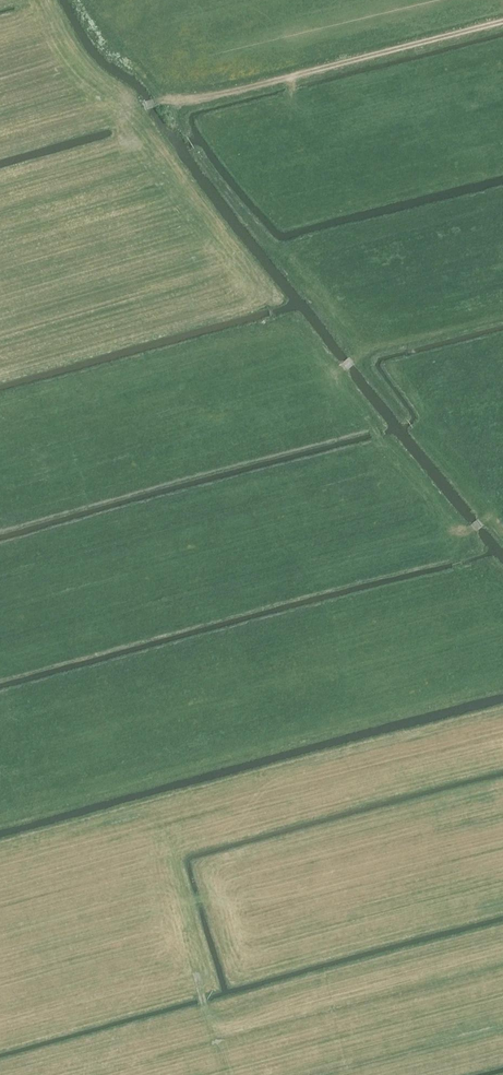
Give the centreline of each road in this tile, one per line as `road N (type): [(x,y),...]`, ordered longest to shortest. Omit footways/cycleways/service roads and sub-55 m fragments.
road 1 (track): [(0,151),(164,101),(276,82),(502,23)]
road 2 (track): [(312,761),(502,712)]
road 3 (track): [(357,357),(502,320)]

